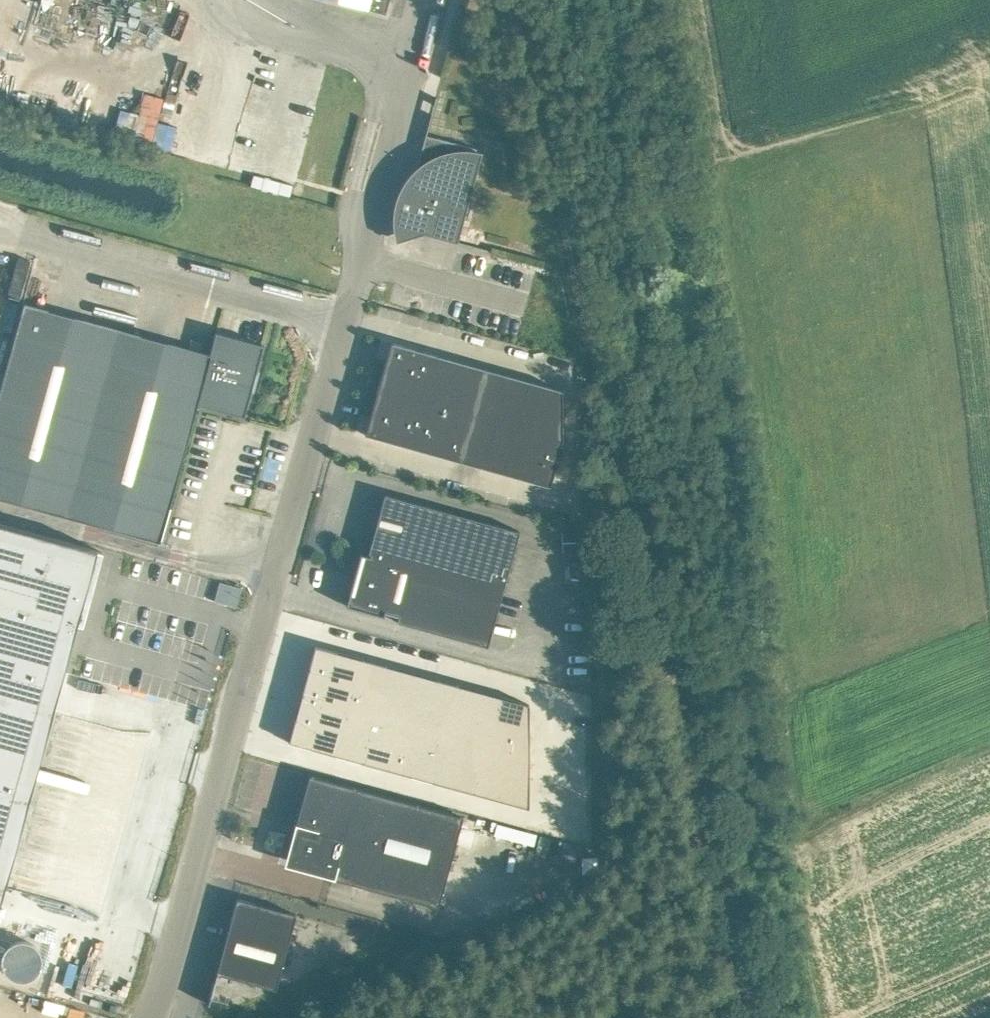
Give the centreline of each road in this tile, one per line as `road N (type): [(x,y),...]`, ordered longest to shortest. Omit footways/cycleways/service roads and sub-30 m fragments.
road 1 (track): [(754,1017),(525,0)]
road 2 (unclassified): [(145,1017),(352,293)]

